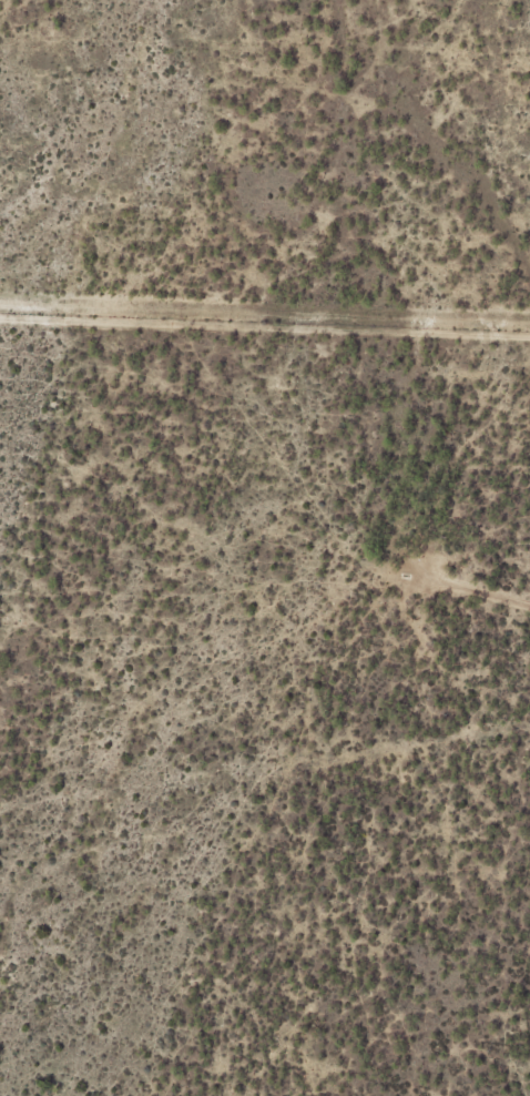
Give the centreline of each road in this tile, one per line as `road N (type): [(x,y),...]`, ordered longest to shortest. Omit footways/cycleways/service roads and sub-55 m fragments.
road 1 (track): [(529,334),(0,314)]

